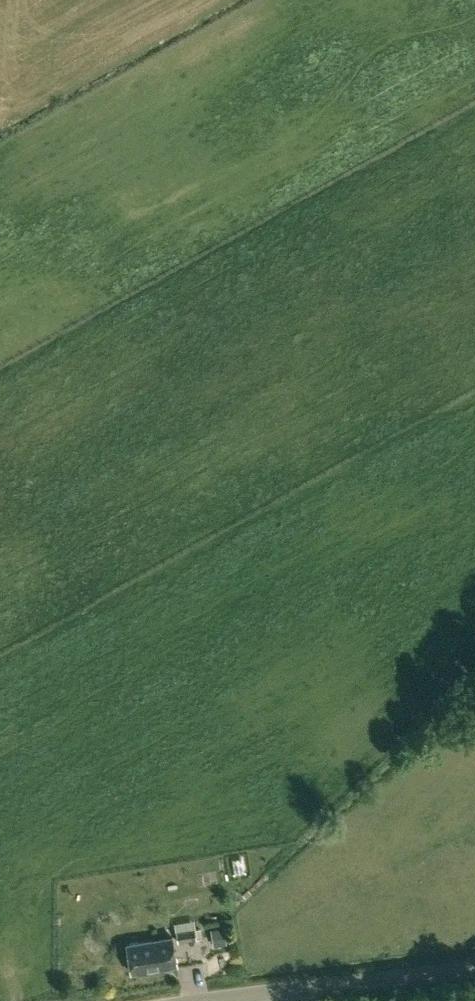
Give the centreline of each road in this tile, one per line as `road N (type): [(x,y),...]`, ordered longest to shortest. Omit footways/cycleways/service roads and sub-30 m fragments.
road 1 (unclassified): [(207,1000),(474,967)]

